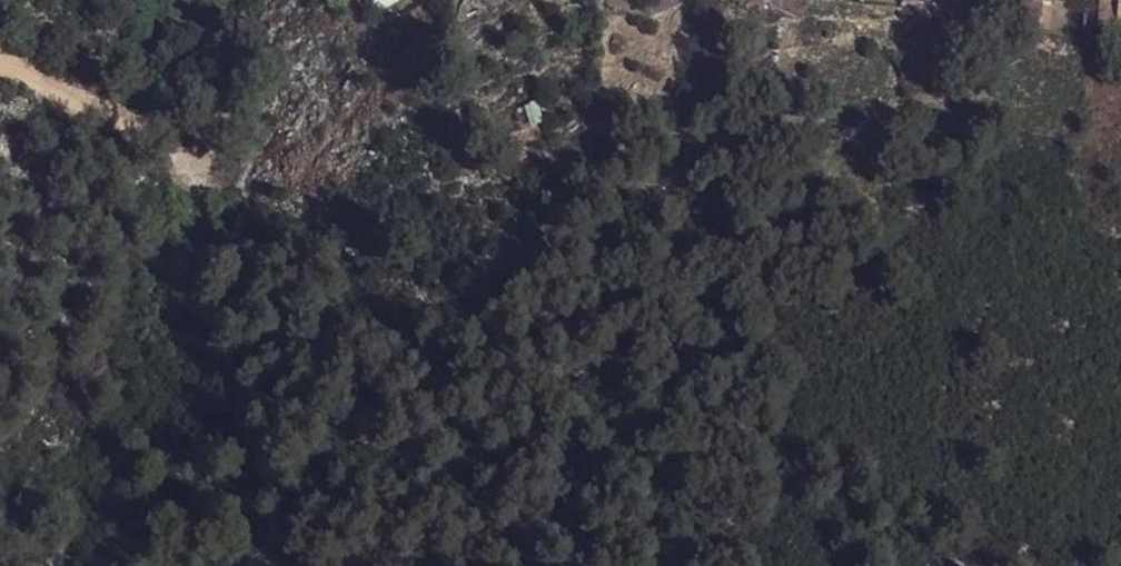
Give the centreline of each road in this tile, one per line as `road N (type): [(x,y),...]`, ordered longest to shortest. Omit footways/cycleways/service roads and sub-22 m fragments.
road 1 (track): [(162,0),(158,53),(170,82),(228,135),(225,159),(214,164),(180,158),(0,60)]

